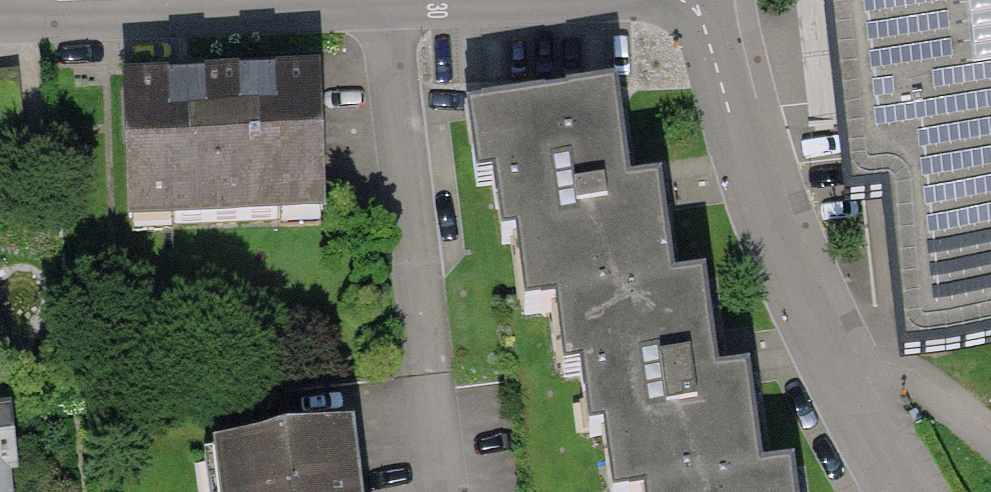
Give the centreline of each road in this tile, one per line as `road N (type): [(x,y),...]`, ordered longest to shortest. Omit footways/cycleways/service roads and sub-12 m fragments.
road 1 (residential): [(547,0),(0,19)]
road 2 (residential): [(903,491),(828,366),(746,168),(701,0)]

